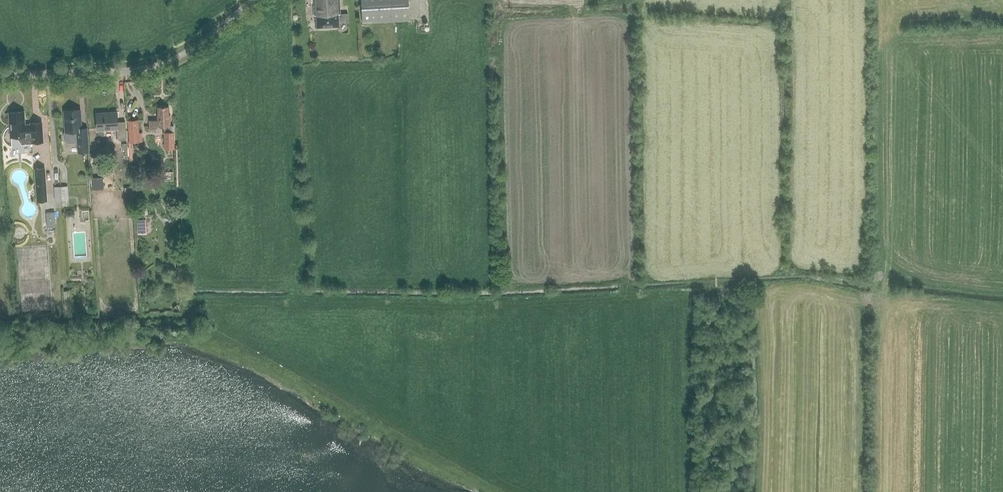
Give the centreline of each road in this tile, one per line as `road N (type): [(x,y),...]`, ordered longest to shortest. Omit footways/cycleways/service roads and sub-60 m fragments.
road 1 (unclassified): [(0,76),(162,66),(254,0)]

